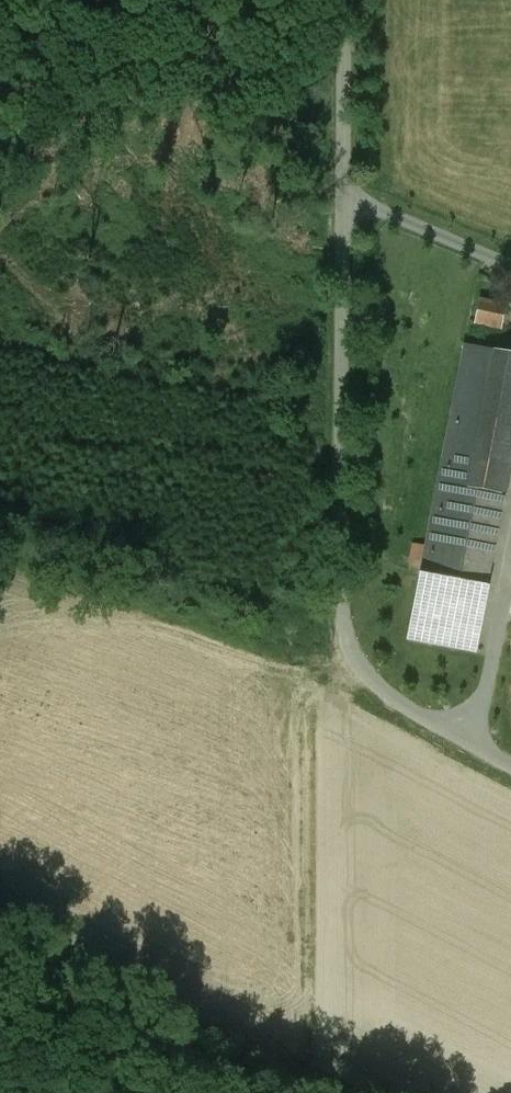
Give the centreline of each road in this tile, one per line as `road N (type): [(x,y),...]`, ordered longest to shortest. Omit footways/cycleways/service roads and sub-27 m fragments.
road 1 (unclassified): [(343,0),(342,632),(384,697),(510,770)]

